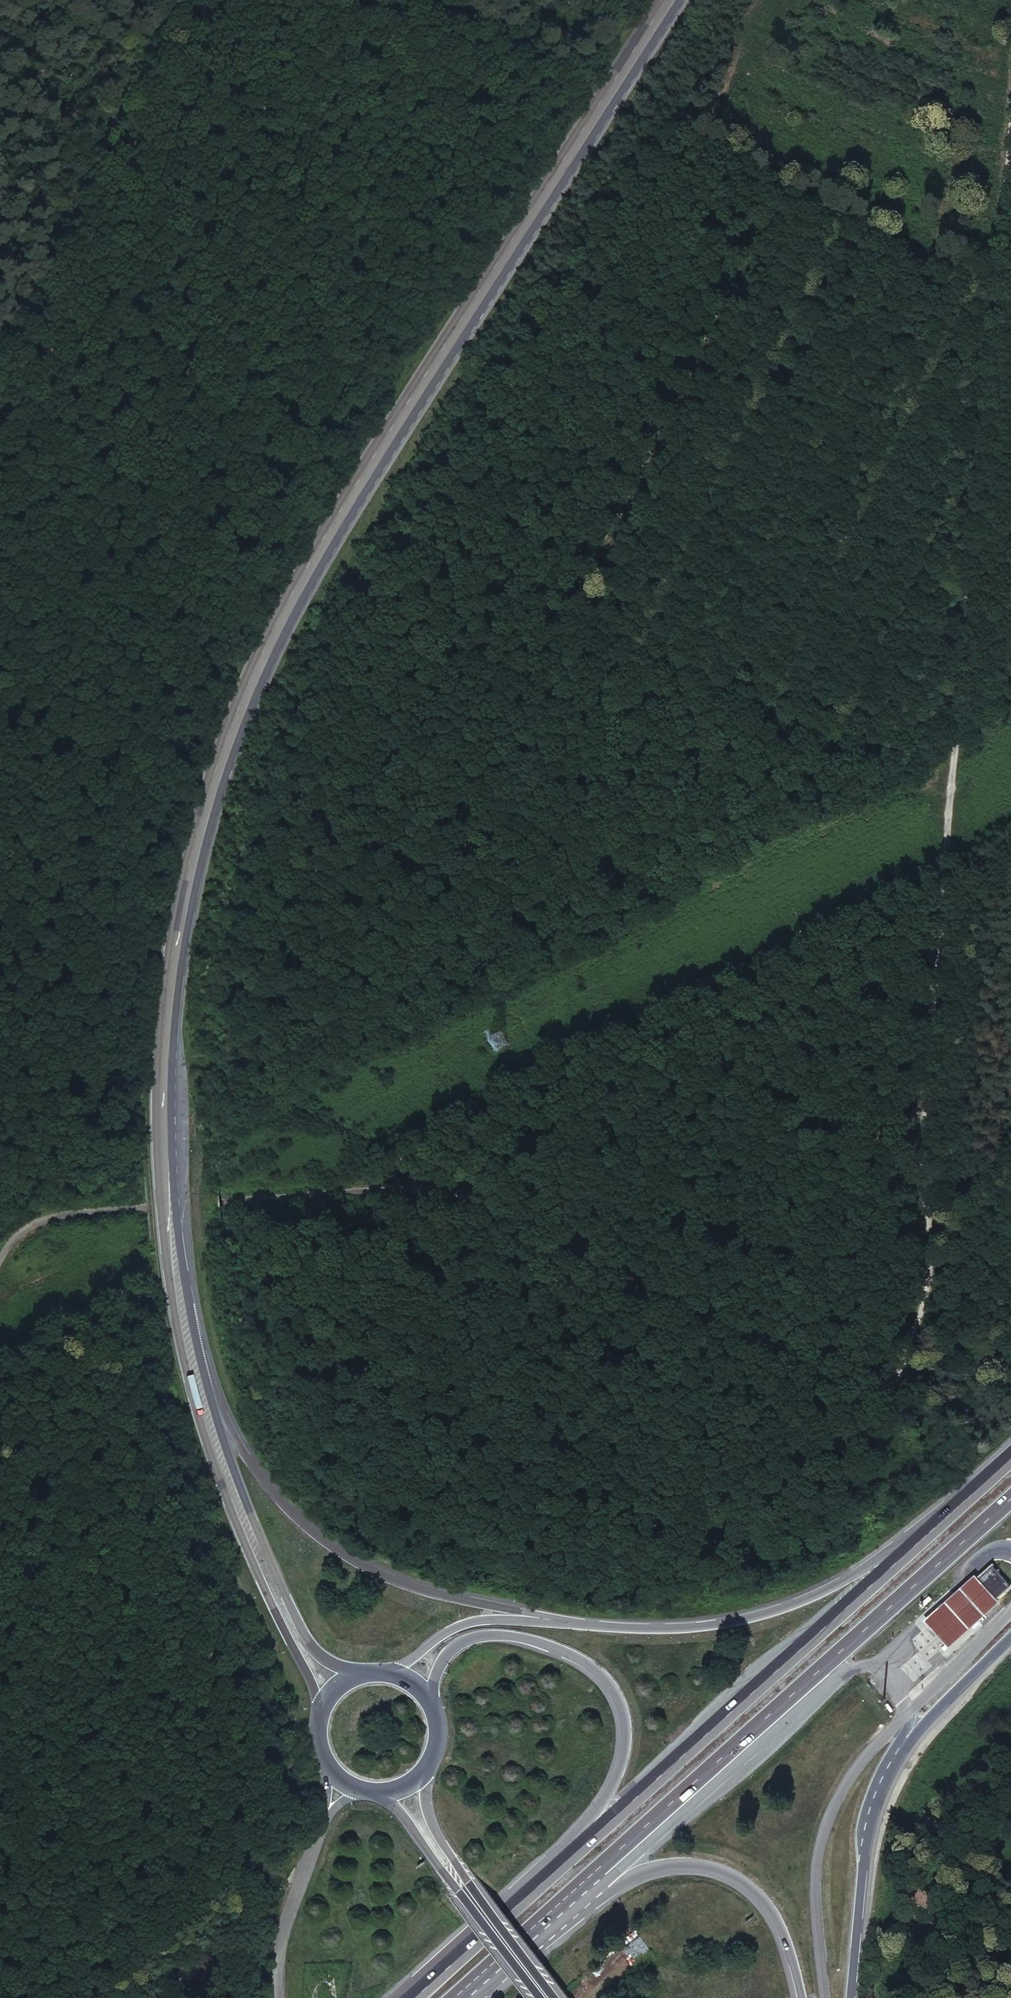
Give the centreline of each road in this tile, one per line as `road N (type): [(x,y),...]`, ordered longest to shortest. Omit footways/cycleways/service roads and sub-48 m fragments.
road 1 (secondary): [(661,0),(272,622),(220,743),(173,920),(156,1086),(174,1324),(209,1456),(318,1713)]
road 2 (secondary): [(215,1412),(187,1286),(172,1080),(189,916),(227,771),(322,563),(680,0)]
road 3 (track): [(932,1369),(919,1189),(1010,132)]
road 4 (track): [(0,1259),(24,1228),(58,1216),(362,1188),(432,1190),(486,1204),(782,1352),(859,1373),(932,1369)]
road 5 (track): [(300,1105),(335,1077),(608,948),(748,860),(930,784),(1010,735)]
road 6 (trunk): [(587,1891),(626,1844),(1010,1499)]
road 7 (trunk): [(978,1488),(548,1872)]
road 8 (trunk): [(429,1704),(439,1660),(460,1641),(482,1635),(561,1650),(612,1689),(625,1738),(614,1784),(548,1872)]
road 9 (trunk): [(580,1623),(440,1593),(365,1566),(282,1504),(215,1412)]
road 10 (trunk): [(978,1488),(866,1568),(791,1605),(708,1625),(580,1623)]
road 11 (trunk): [(850,1997),(876,1787),(905,1741),(1010,1636)]
road 12 (track): [(0,318),(162,0)]
road 13 (secondary): [(368,1671),(337,1665),(309,1646),(231,1473),(215,1412)]
road 14 (trunk): [(587,1891),(661,1866),(720,1871),(769,1912),(799,1997)]
road 15 (secondary): [(561,1997),(434,1828),(425,1764)]
road 16 (secondary): [(370,1790),(399,1811),(538,1997)]
road 17 (unclassified): [(280,1997),(286,1918),(340,1781)]
road 18 (trunk): [(580,1623),(476,1618),(383,1671)]
road 19 (track): [(486,1204),(300,1105)]
road 20 (trunk): [(548,1872),(410,1997)]
road 21 (trunk): [(463,1997),(587,1891)]
road 22 (track): [(300,1105),(190,1055)]

